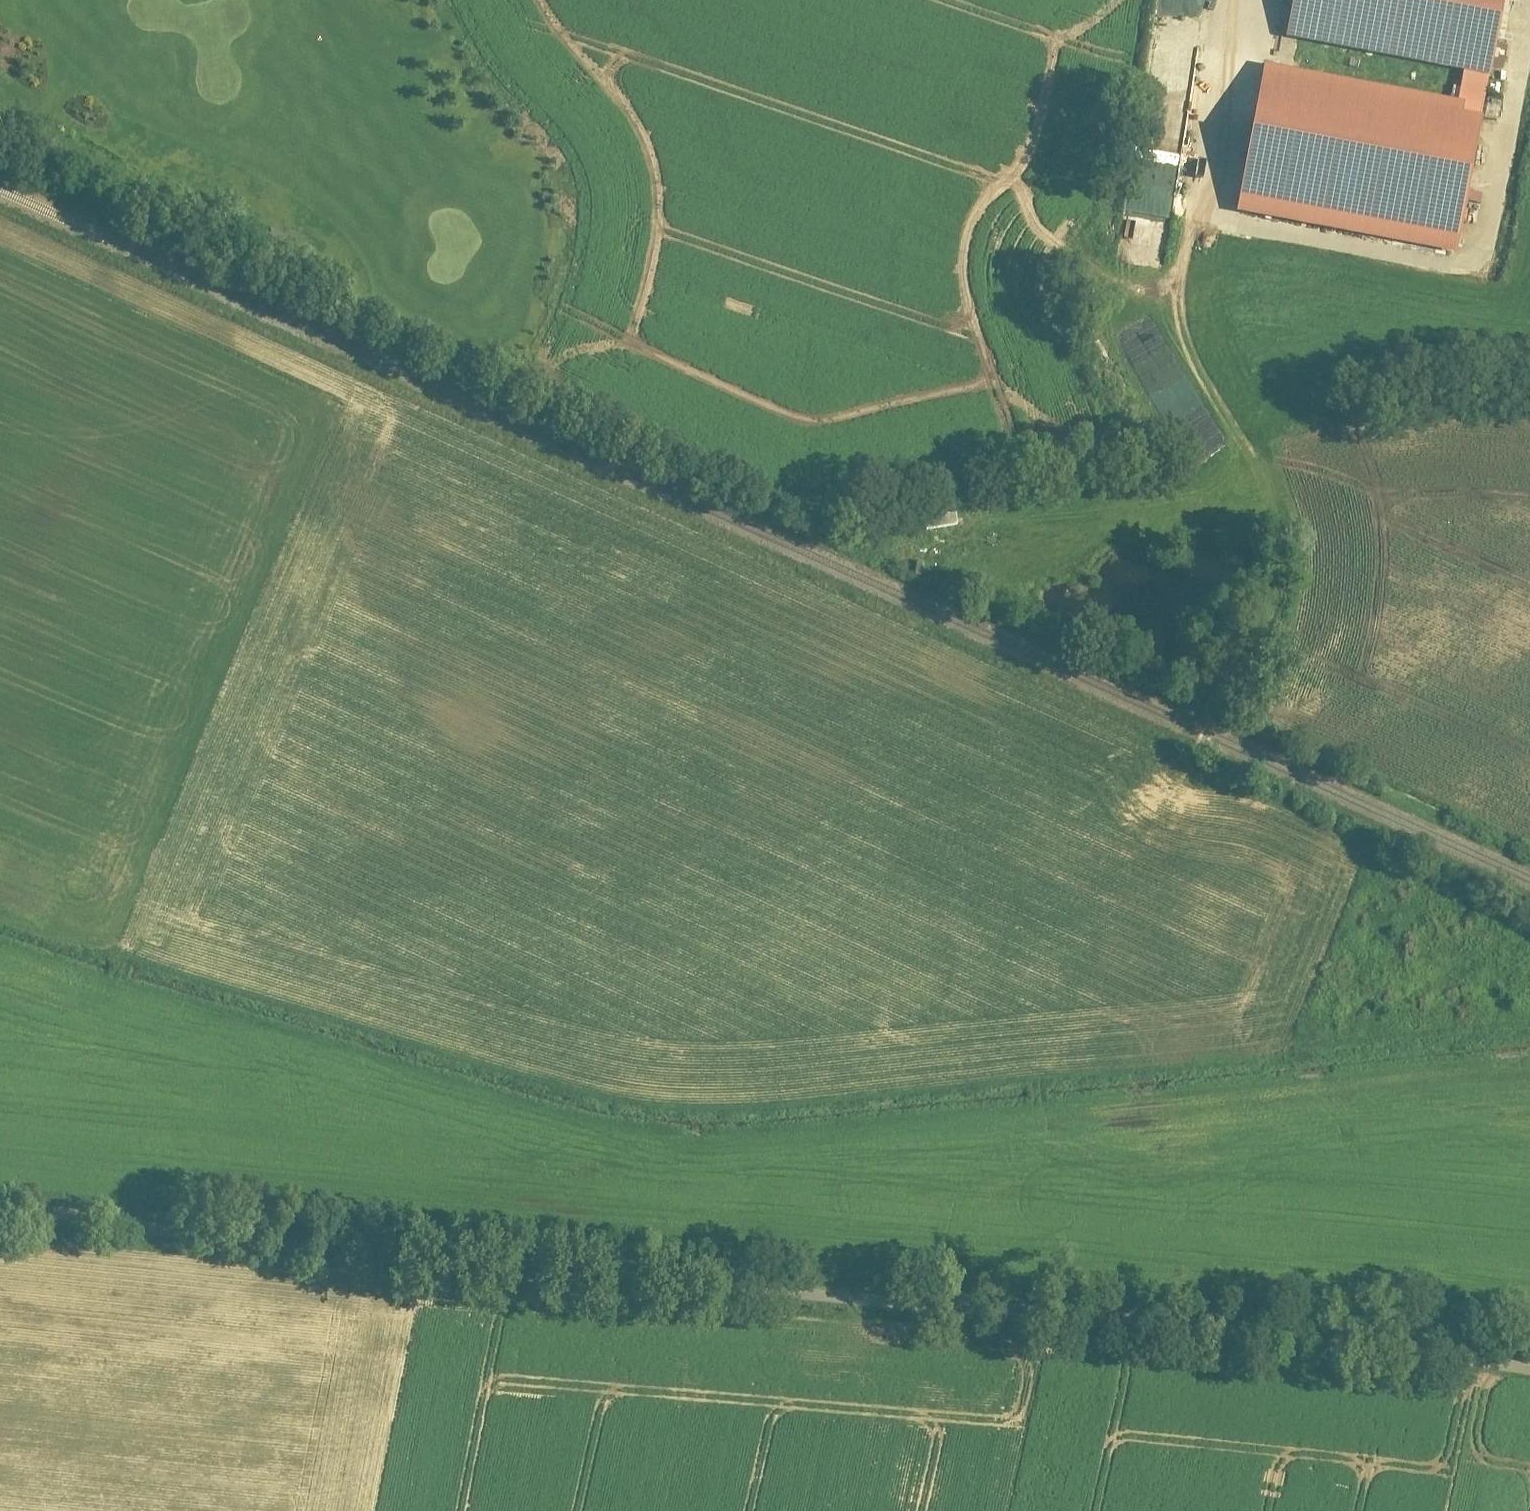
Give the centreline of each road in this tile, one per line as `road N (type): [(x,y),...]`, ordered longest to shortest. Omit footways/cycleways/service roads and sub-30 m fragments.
road 1 (unclassified): [(1529,1362),(290,1250),(0,1208)]

